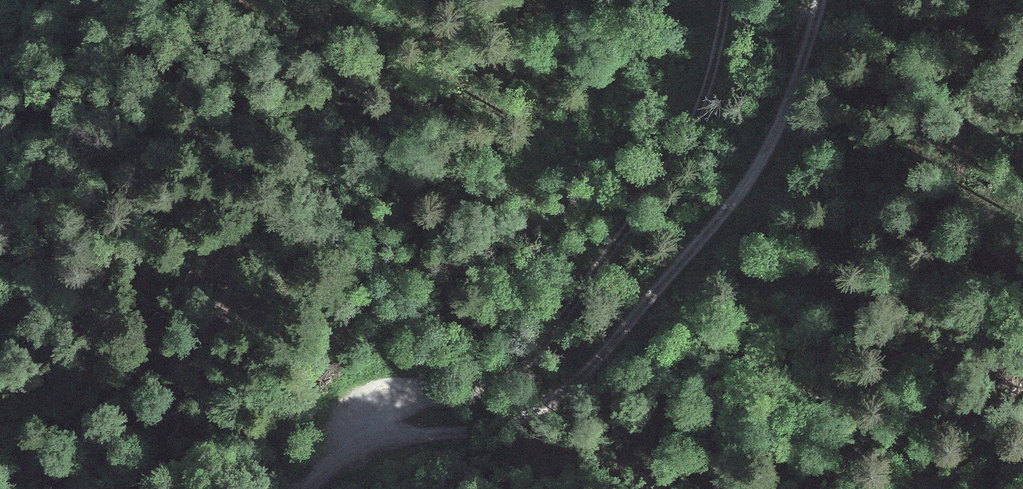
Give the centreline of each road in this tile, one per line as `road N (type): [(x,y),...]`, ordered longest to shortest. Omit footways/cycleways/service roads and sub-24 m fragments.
road 1 (track): [(817,0),(791,91),(750,175),(589,365),(533,408),(493,423),(361,445),(301,488)]
road 2 (track): [(724,0),(711,76),(687,137),(513,372),(464,397),(369,404),(360,419),(361,445)]

